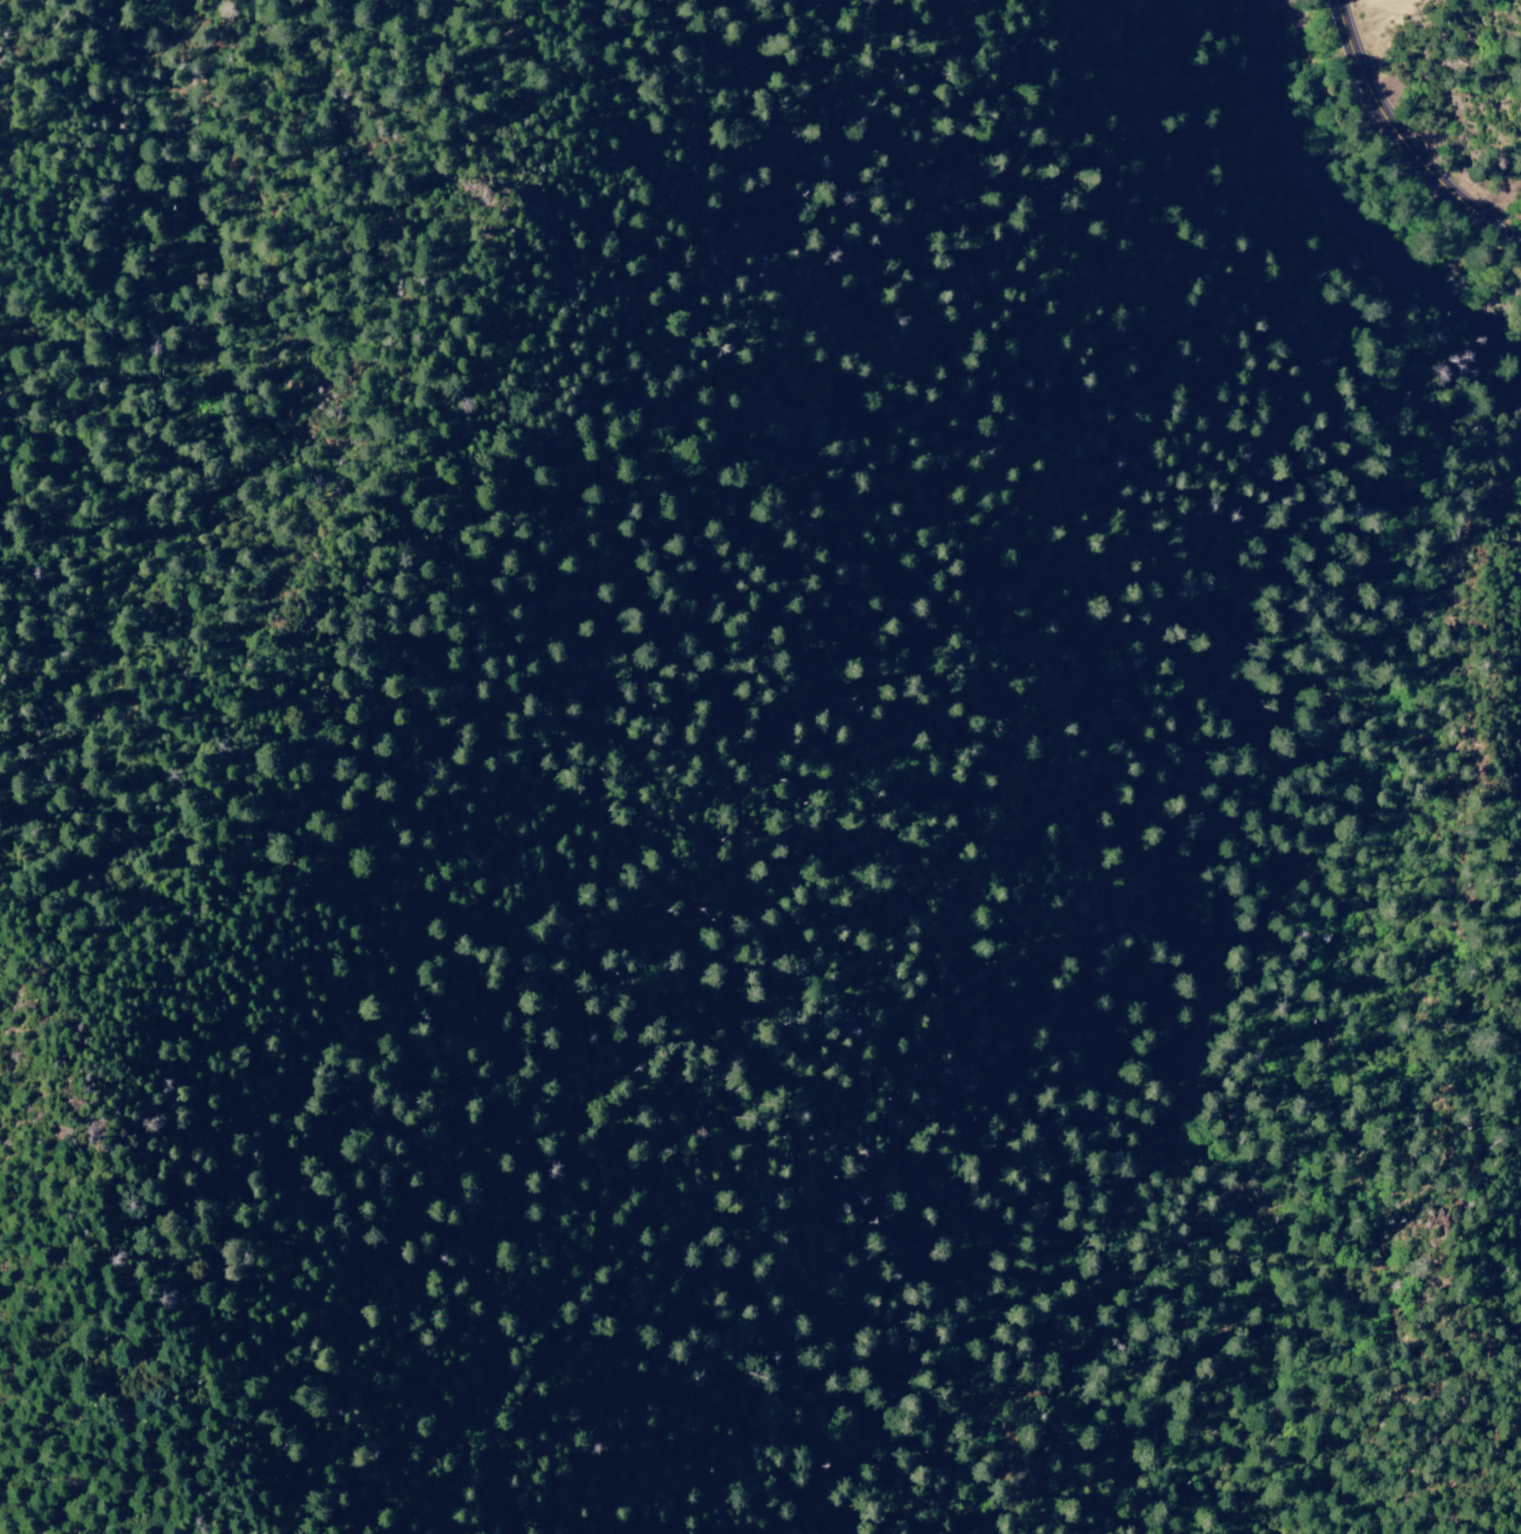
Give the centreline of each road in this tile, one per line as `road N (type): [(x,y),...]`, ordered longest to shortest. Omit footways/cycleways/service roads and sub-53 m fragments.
road 1 (trunk): [(1520,247),(1409,139),(1373,84),(1339,0)]

